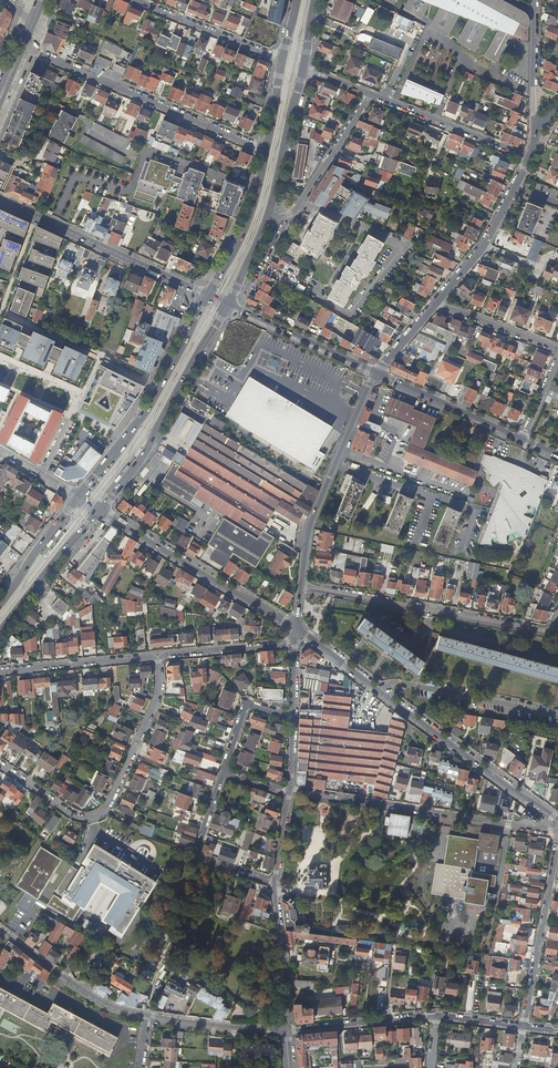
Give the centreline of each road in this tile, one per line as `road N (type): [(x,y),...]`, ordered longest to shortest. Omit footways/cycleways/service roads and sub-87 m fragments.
road 1 (secondary): [(295,627),(557,819)]
road 2 (residential): [(158,656),(157,697),(101,817),(73,816),(0,765)]
road 3 (residential): [(289,789),(557,830)]
road 4 (residential): [(301,583),(544,631),(557,614)]
road 5 (residential): [(24,47),(265,150)]
road 6 (primary): [(99,510),(148,447),(227,306)]
road 7 (primary): [(207,297),(150,405),(78,498)]
road 8 (secondary): [(99,510),(295,627)]
road 9 (tertiary): [(207,297),(0,201)]
road 10 (tertiary): [(375,372),(308,526),(301,583)]
road 11 (residential): [(523,1027),(557,845)]
road 12 (residential): [(437,304),(483,247),(529,158)]
road 13 (residential): [(369,95),(529,158)]
road 14 (residential): [(146,1015),(102,1002),(0,932)]
road 15 (residential): [(223,772),(195,848),(274,882)]
road 16 (residential): [(268,216),(296,210),(369,95)]
road 17 (residential): [(131,0),(284,60)]
road 18 (tertiary): [(375,372),(227,306)]
road 19 (tertiary): [(522,440),(375,372)]
road 20 (primary): [(265,150),(242,236),(207,297)]
road 21 (residential): [(0,671),(158,656)]
road 22 (primary): [(0,633),(99,510)]
road 23 (primary): [(268,216),(304,69)]
road 24 (tertiary): [(274,882),(286,1031)]
road 25 (residential): [(434,1018),(286,1031)]
road 26 (residential): [(536,0),(535,144)]
road 27 (residential): [(286,1031),(146,1015)]
road 28 (residential): [(294,641),(158,656)]
road 29 (primary): [(78,498),(0,604)]
road 30 (residential): [(437,304),(557,349)]

